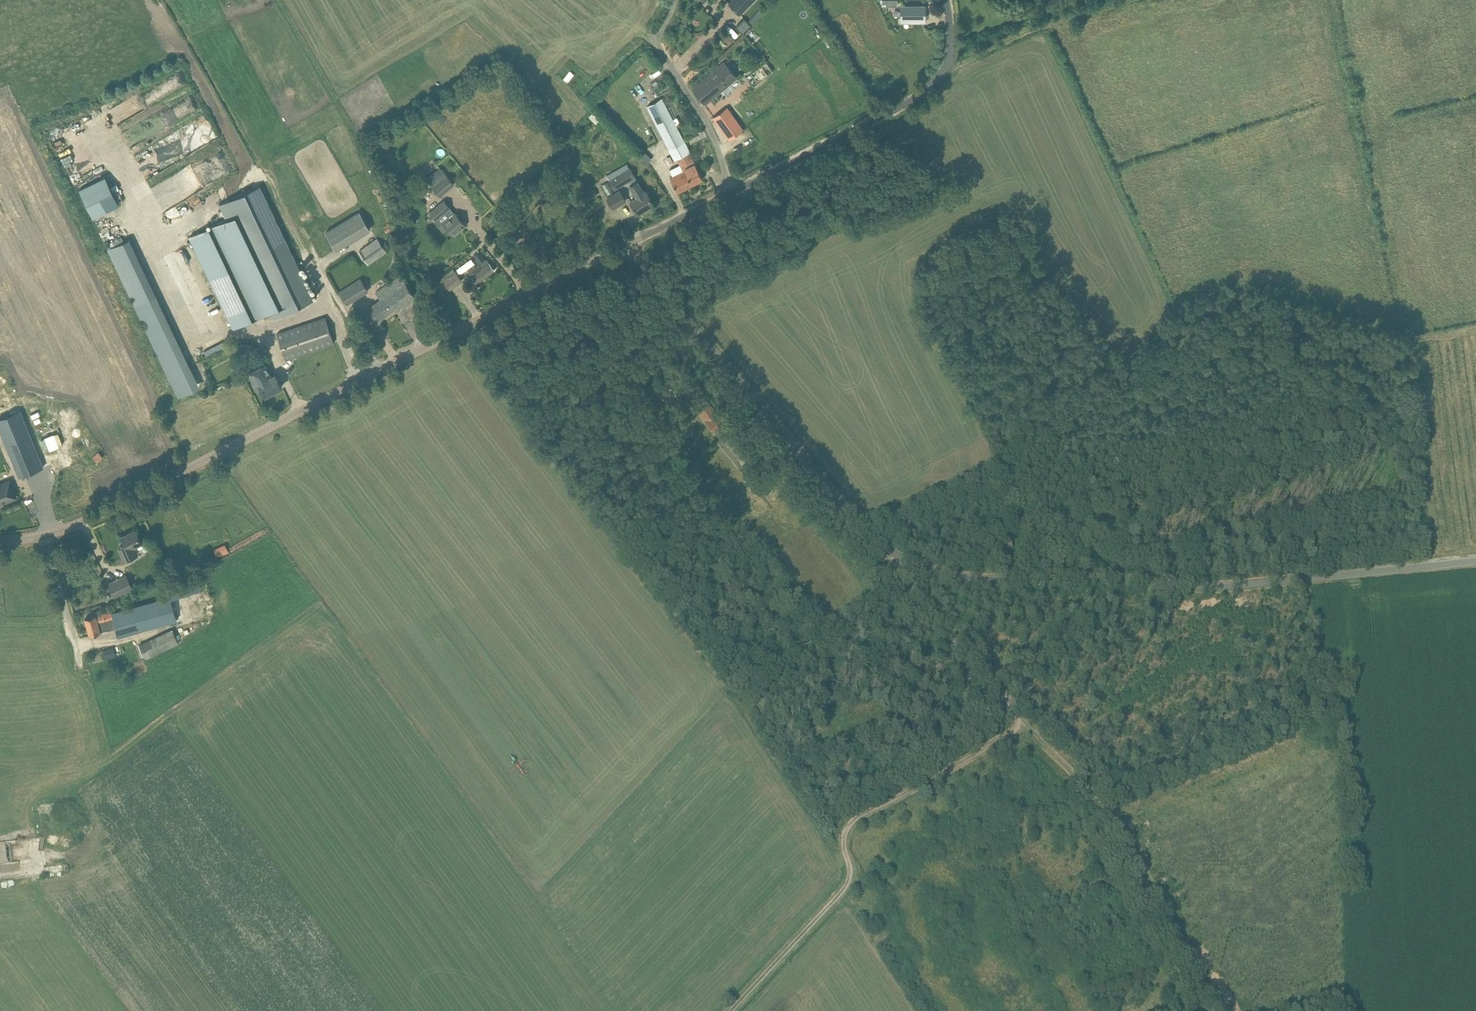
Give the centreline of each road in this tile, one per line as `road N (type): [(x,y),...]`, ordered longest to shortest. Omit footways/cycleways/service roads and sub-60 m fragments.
road 1 (unclassified): [(1475,560),(1210,586),(979,578),(908,562),(869,535),(626,246)]
road 2 (unclassified): [(0,541),(92,517),(626,246)]
road 3 (unclassified): [(730,193),(929,89),(949,50),(946,0)]
road 4 (track): [(1081,782),(1114,824),(1221,1010)]
road 5 (track): [(844,848),(858,817),(1025,722)]
road 6 (residential): [(730,193),(710,130),(654,38),(674,0)]
road 7 (track): [(899,557),(904,579),(1025,722)]
road 8 (track): [(731,1010),(842,892),(850,872),(844,848)]

